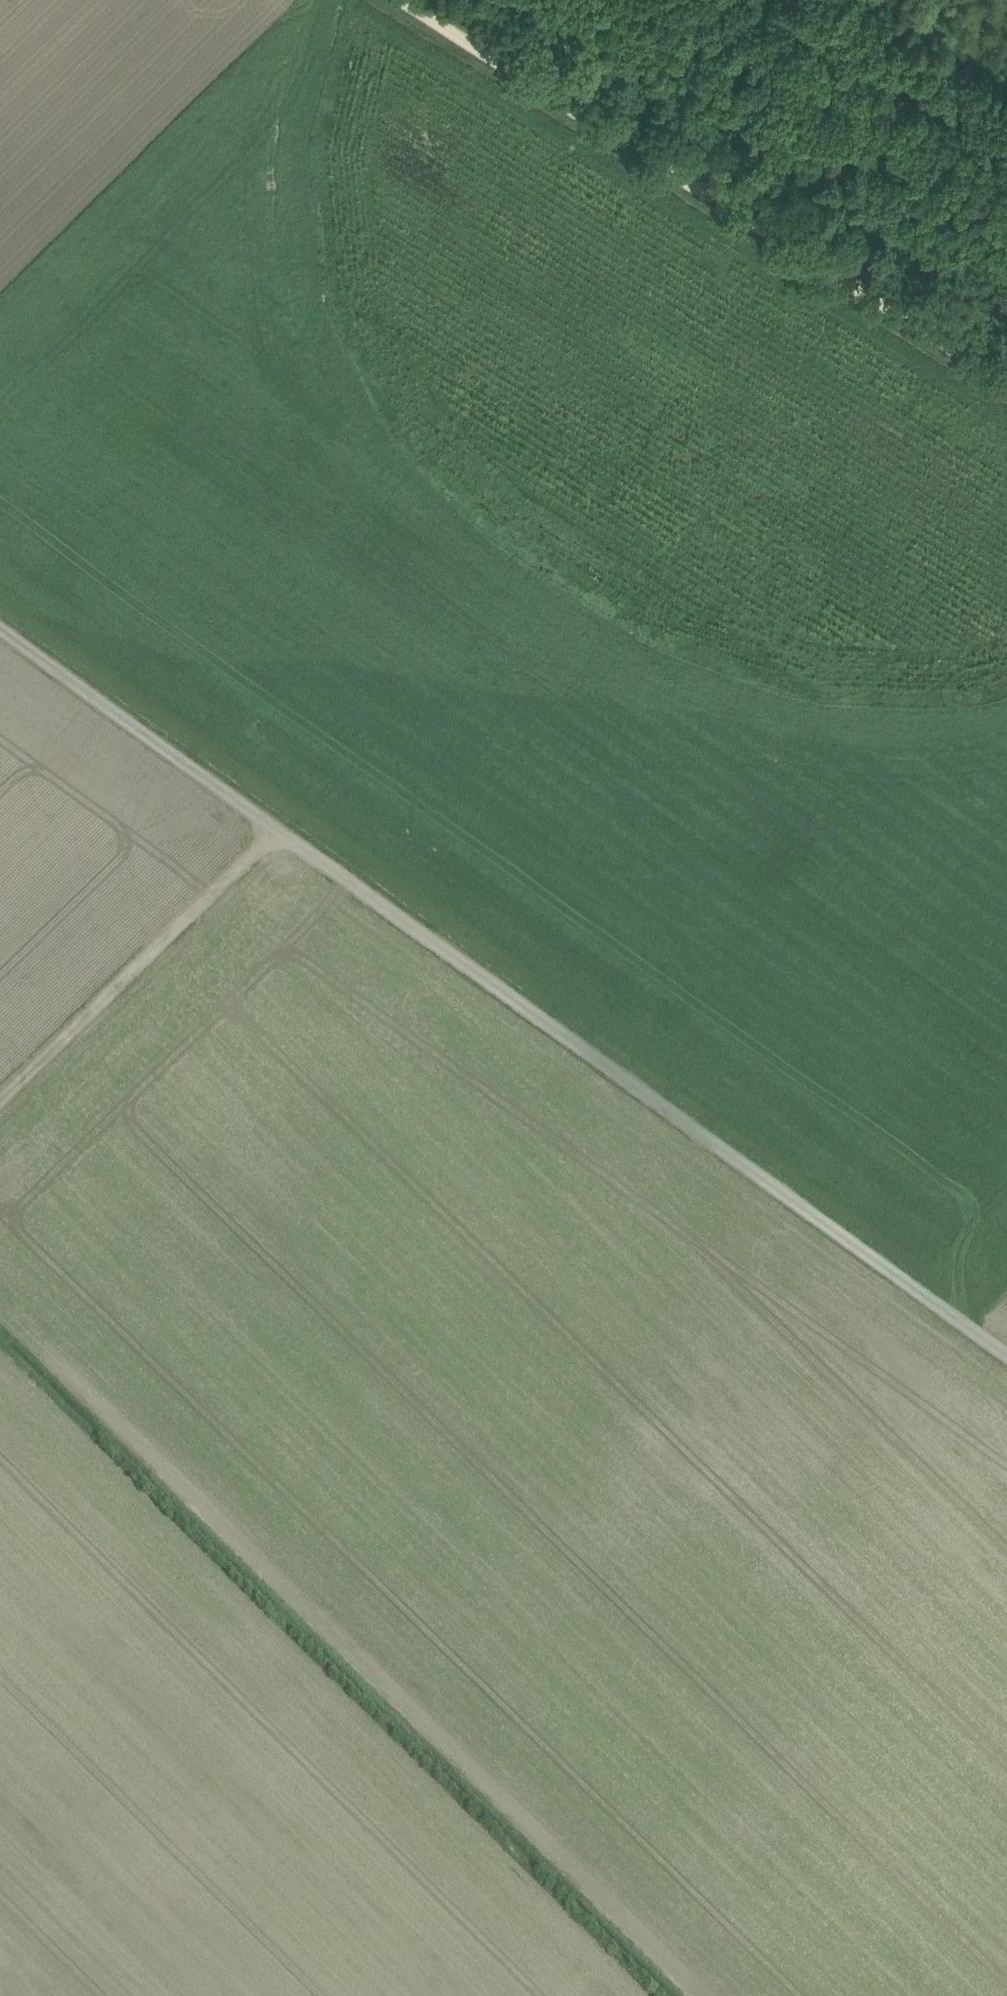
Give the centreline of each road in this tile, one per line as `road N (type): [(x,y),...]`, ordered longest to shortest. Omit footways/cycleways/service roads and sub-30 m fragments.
road 1 (track): [(0,622),(1006,1349)]
road 2 (track): [(400,0),(1006,386)]
road 3 (track): [(610,133),(753,0)]

